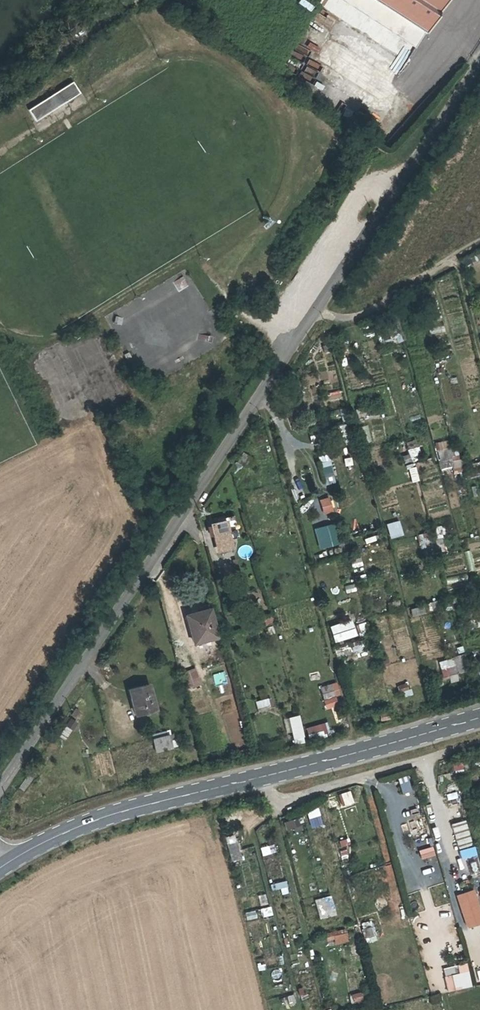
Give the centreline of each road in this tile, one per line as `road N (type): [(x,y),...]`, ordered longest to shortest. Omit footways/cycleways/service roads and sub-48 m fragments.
road 1 (residential): [(479,68),(0,787)]
road 2 (secondary): [(479,717),(104,816),(0,868)]
road 3 (track): [(479,246),(360,318),(319,314)]
road 4 (unclassified): [(0,97),(129,0)]

